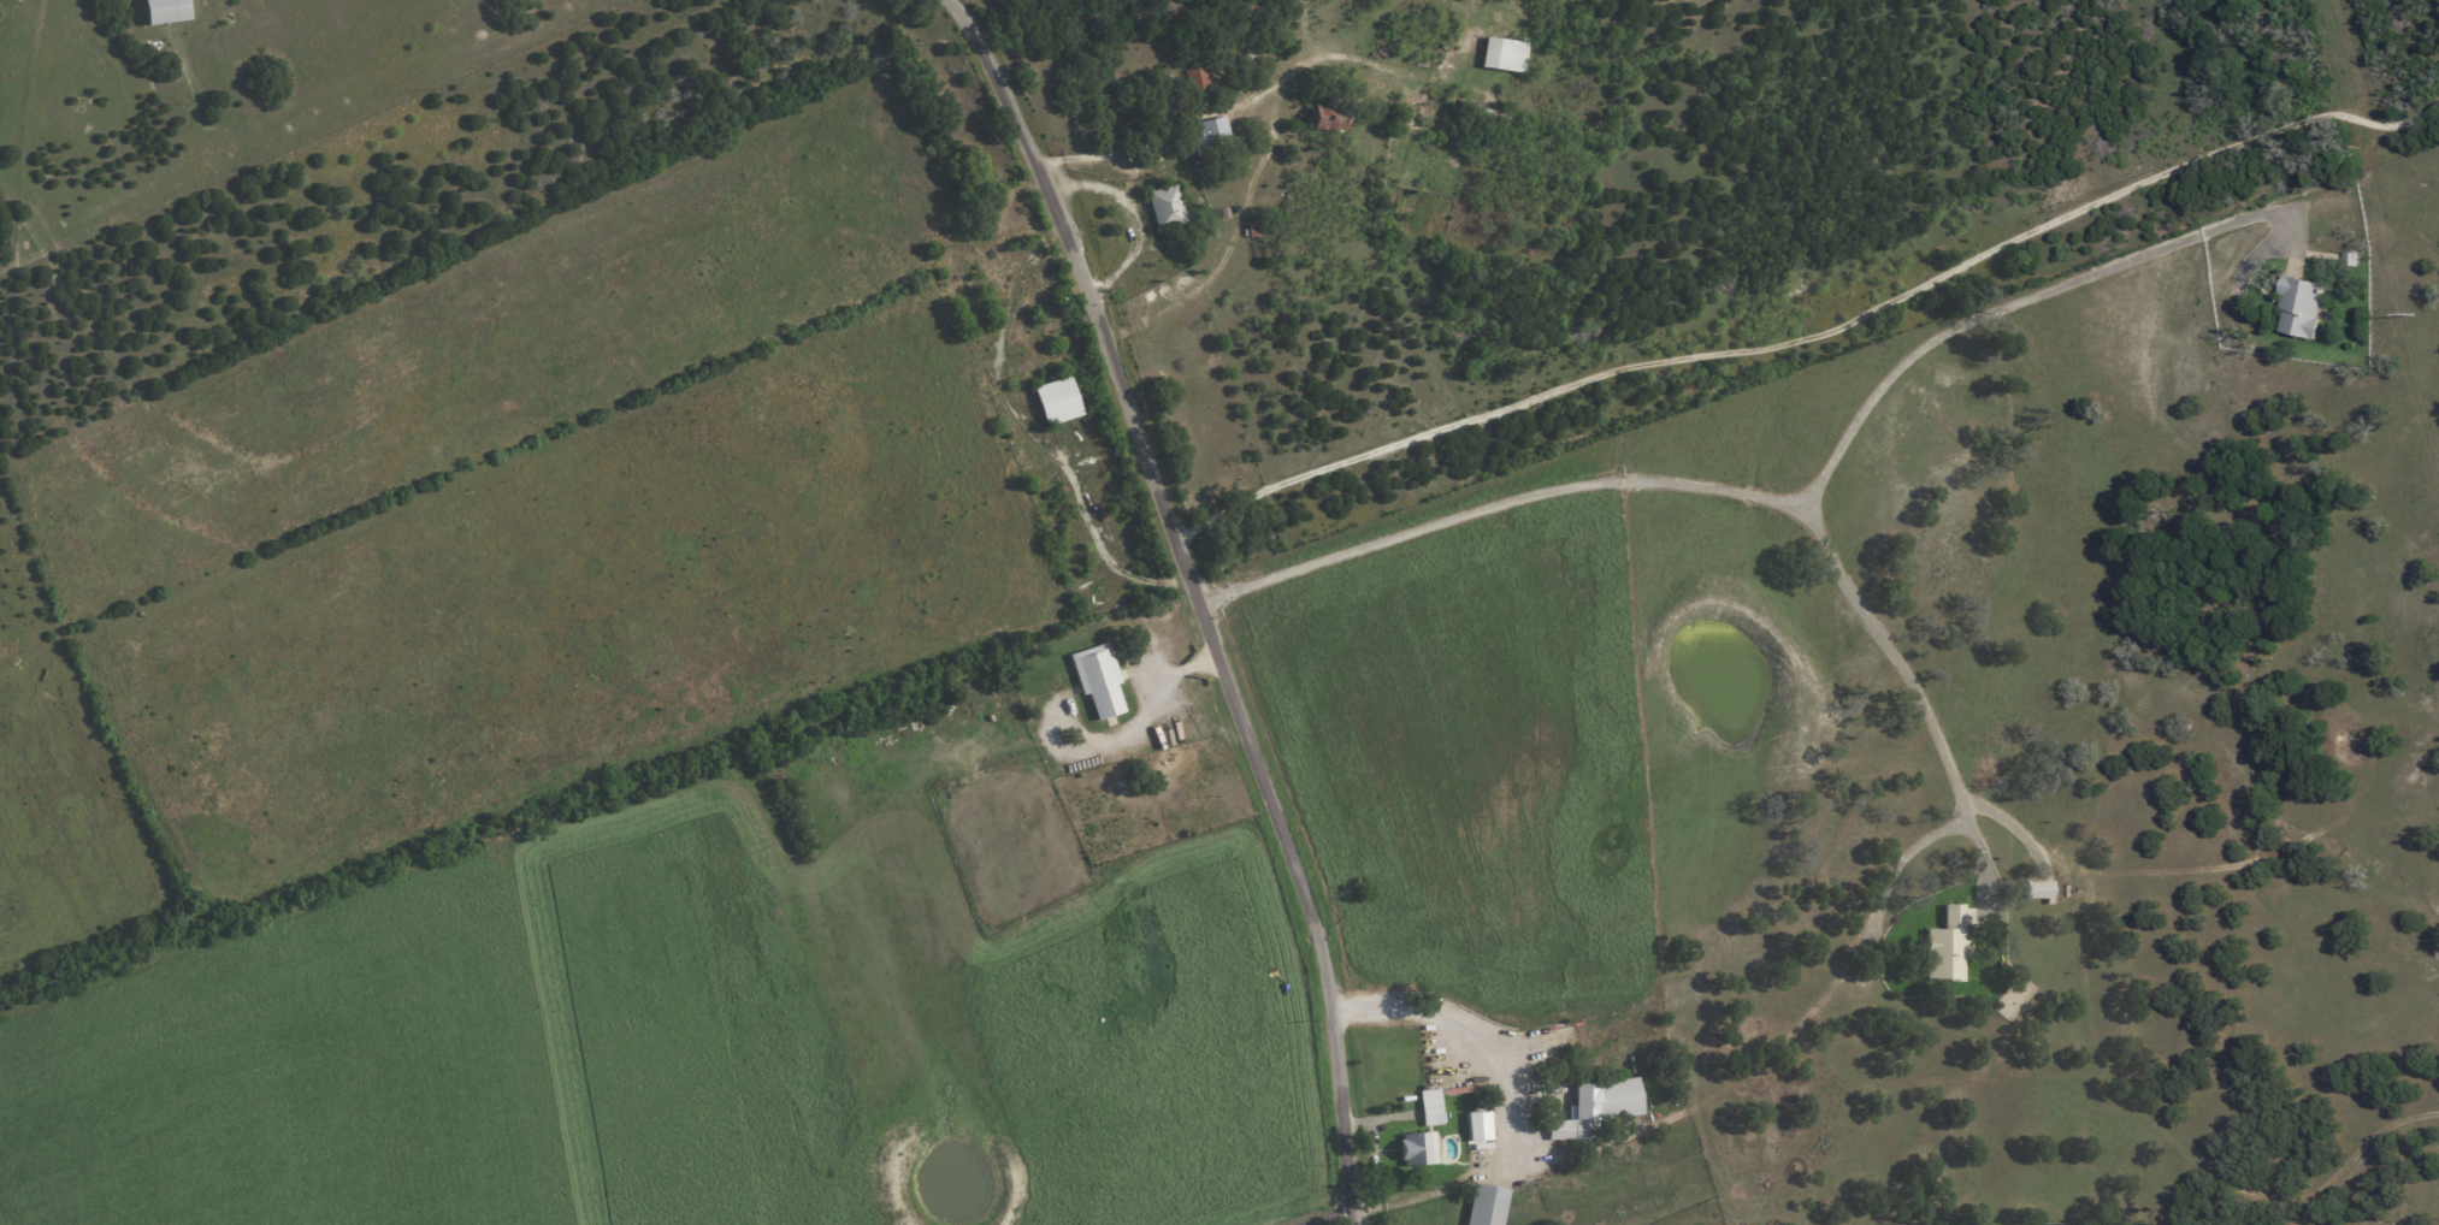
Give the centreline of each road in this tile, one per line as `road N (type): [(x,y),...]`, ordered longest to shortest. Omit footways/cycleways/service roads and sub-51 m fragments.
road 1 (track): [(2438,108),(2408,130),(2334,119),(2305,125),(1949,277),(1849,335),(1631,367),(1258,495),(1177,540)]
road 2 (residential): [(1355,1224),(1324,967),(1276,815),(1040,182),(969,26),(948,0)]

